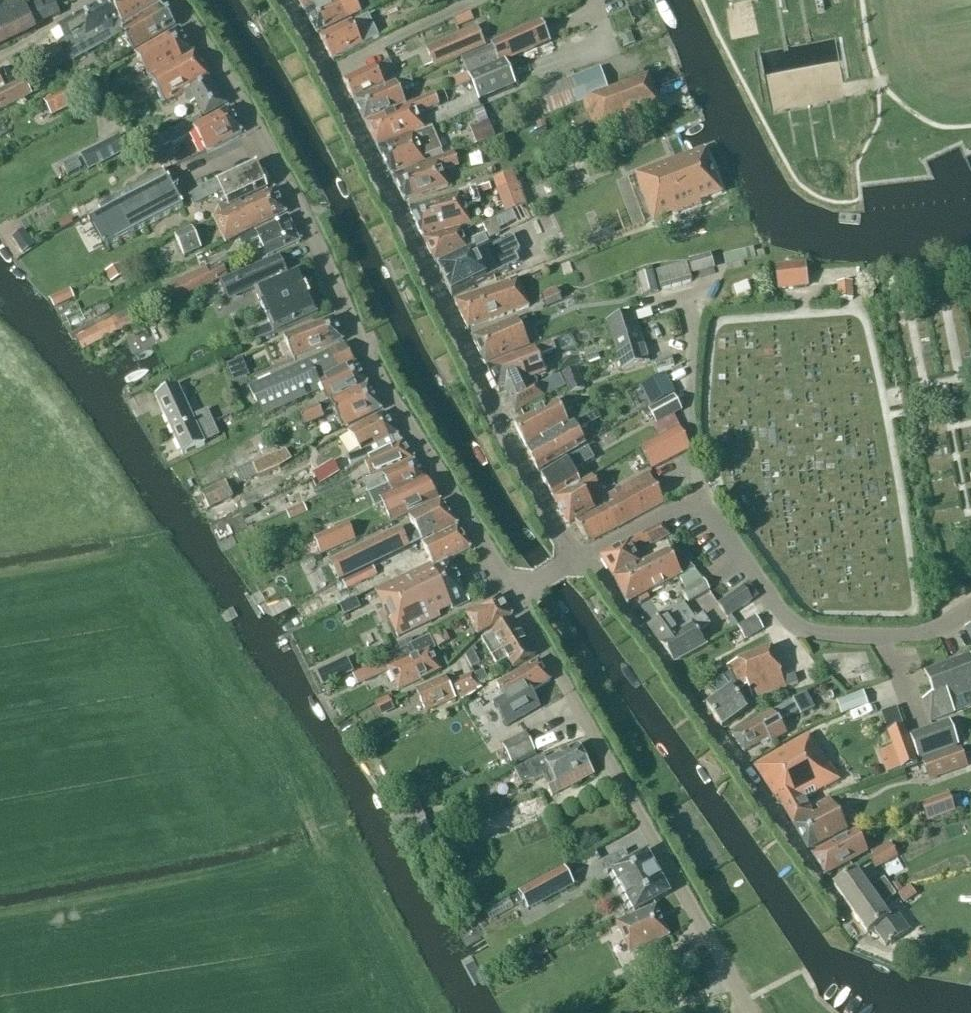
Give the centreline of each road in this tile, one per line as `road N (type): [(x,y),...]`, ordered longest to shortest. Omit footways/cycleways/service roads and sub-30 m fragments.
road 1 (residential): [(170,0),(253,127),(358,342),(514,598)]
road 2 (residential): [(583,557),(476,373),(288,0)]
road 3 (unclassified): [(749,1012),(514,598)]
road 4 (residential): [(583,557),(692,499),(795,629),(828,641),(924,637),(970,612)]
road 5 (residential): [(860,939),(583,557)]

